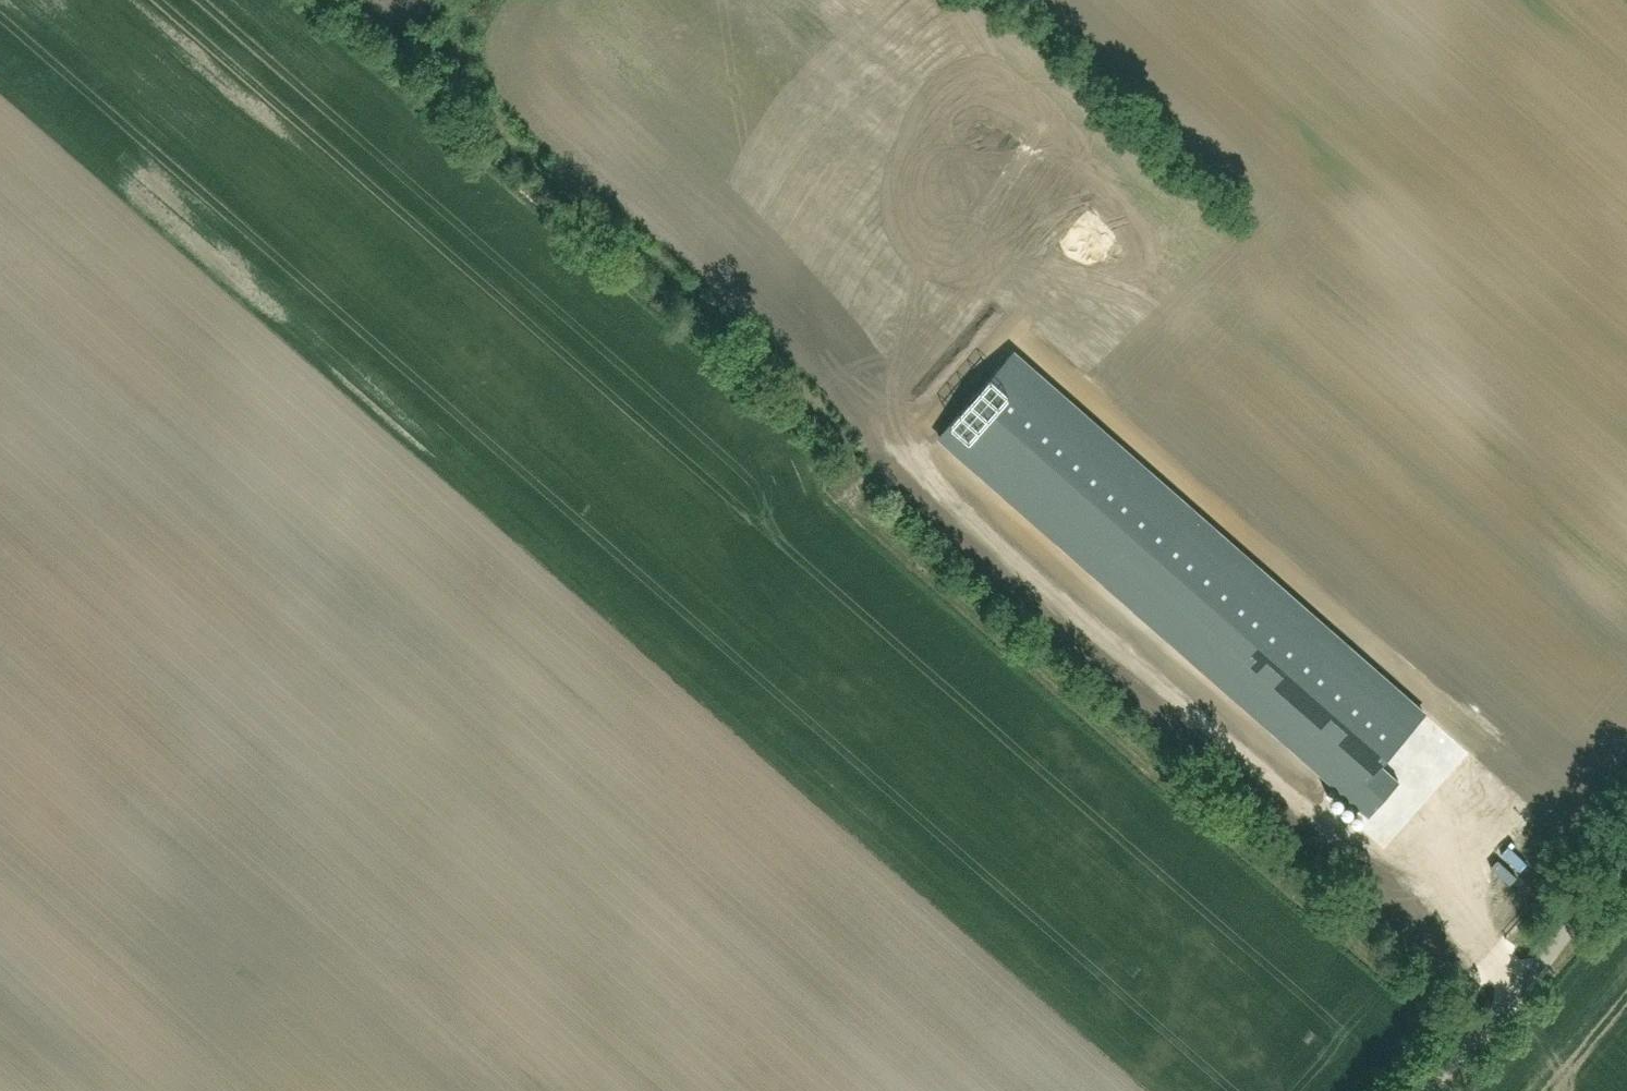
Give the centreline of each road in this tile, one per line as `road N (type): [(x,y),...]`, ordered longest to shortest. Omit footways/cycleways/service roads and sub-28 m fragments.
road 1 (residential): [(1431,1090),(1626,865)]

